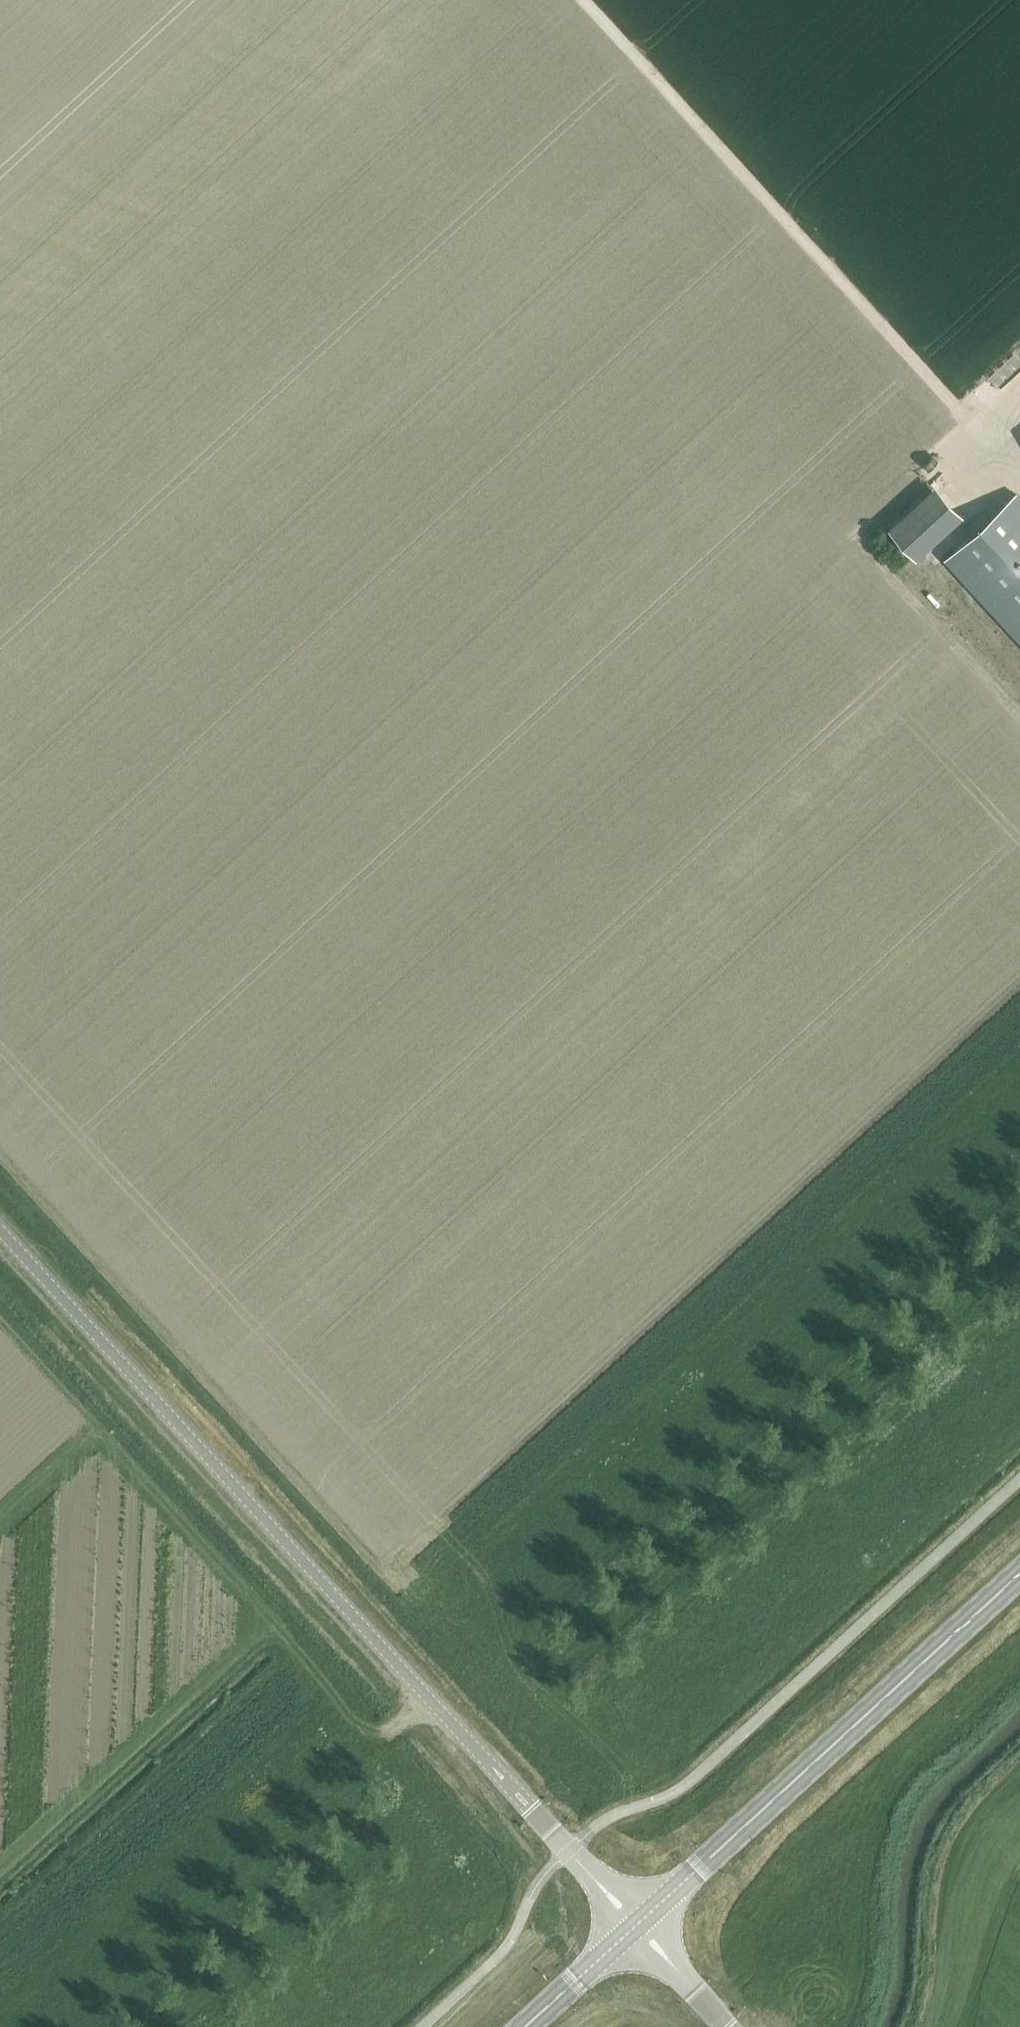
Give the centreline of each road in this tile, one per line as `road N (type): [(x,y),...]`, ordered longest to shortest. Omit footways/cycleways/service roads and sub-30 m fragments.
road 1 (unclassified): [(639,1925),(0,1231)]
road 2 (secondary): [(639,1925),(1019,1574)]
road 3 (secondary): [(527,2026),(639,1925)]
road 4 (unclassified): [(726,2026),(639,1925)]

